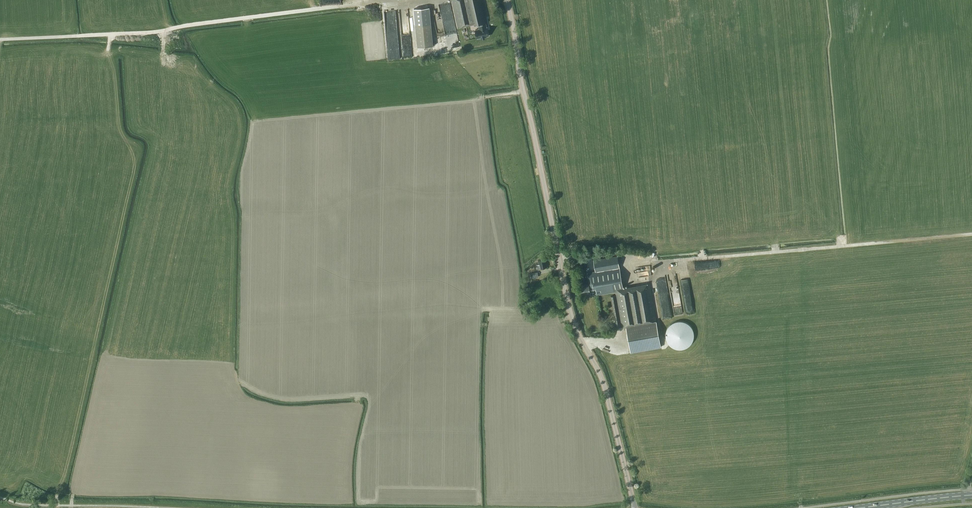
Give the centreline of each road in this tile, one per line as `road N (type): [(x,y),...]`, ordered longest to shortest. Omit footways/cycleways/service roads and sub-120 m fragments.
road 1 (tertiary): [(635,507),(602,382),(570,311),(507,0)]
road 2 (primary): [(851,507),(971,494)]

